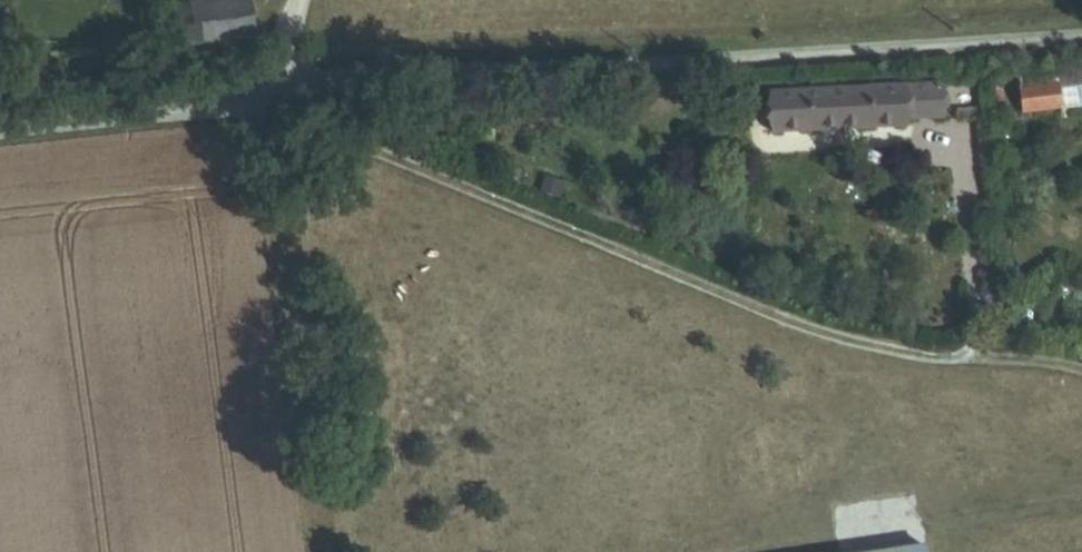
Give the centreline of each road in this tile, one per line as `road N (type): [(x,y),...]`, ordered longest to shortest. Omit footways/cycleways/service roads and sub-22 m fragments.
road 1 (unclassified): [(0,135),(467,83),(1081,40)]
road 2 (track): [(1081,370),(1024,354),(919,354),(840,342),(294,128),(266,101)]

